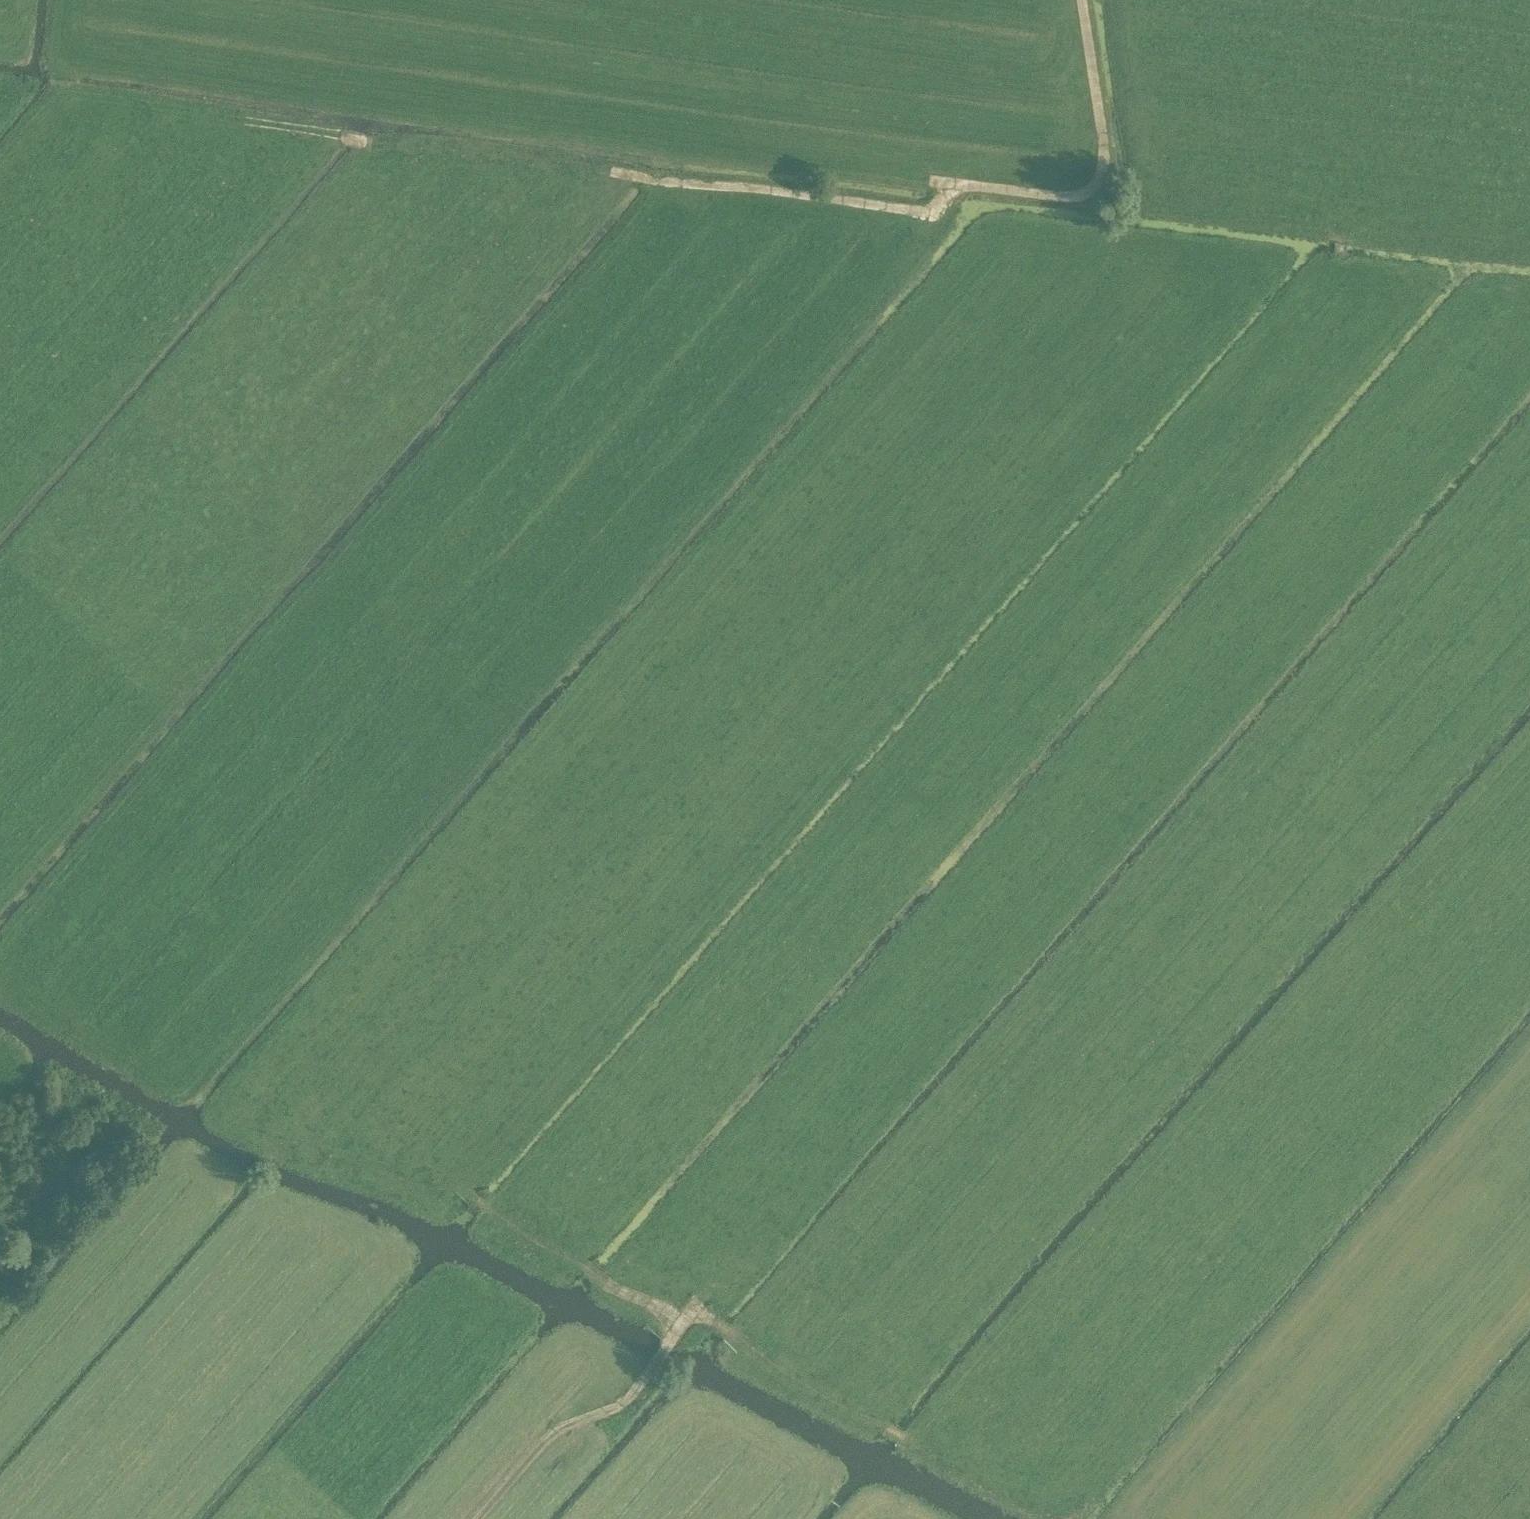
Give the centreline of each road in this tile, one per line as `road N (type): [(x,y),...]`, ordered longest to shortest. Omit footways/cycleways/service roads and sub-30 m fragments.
road 1 (track): [(639,166),(947,200),(962,175),(1091,185),(1110,154),(1088,0)]
road 2 (track): [(477,1518),(568,1416),(625,1401),(694,1324)]

